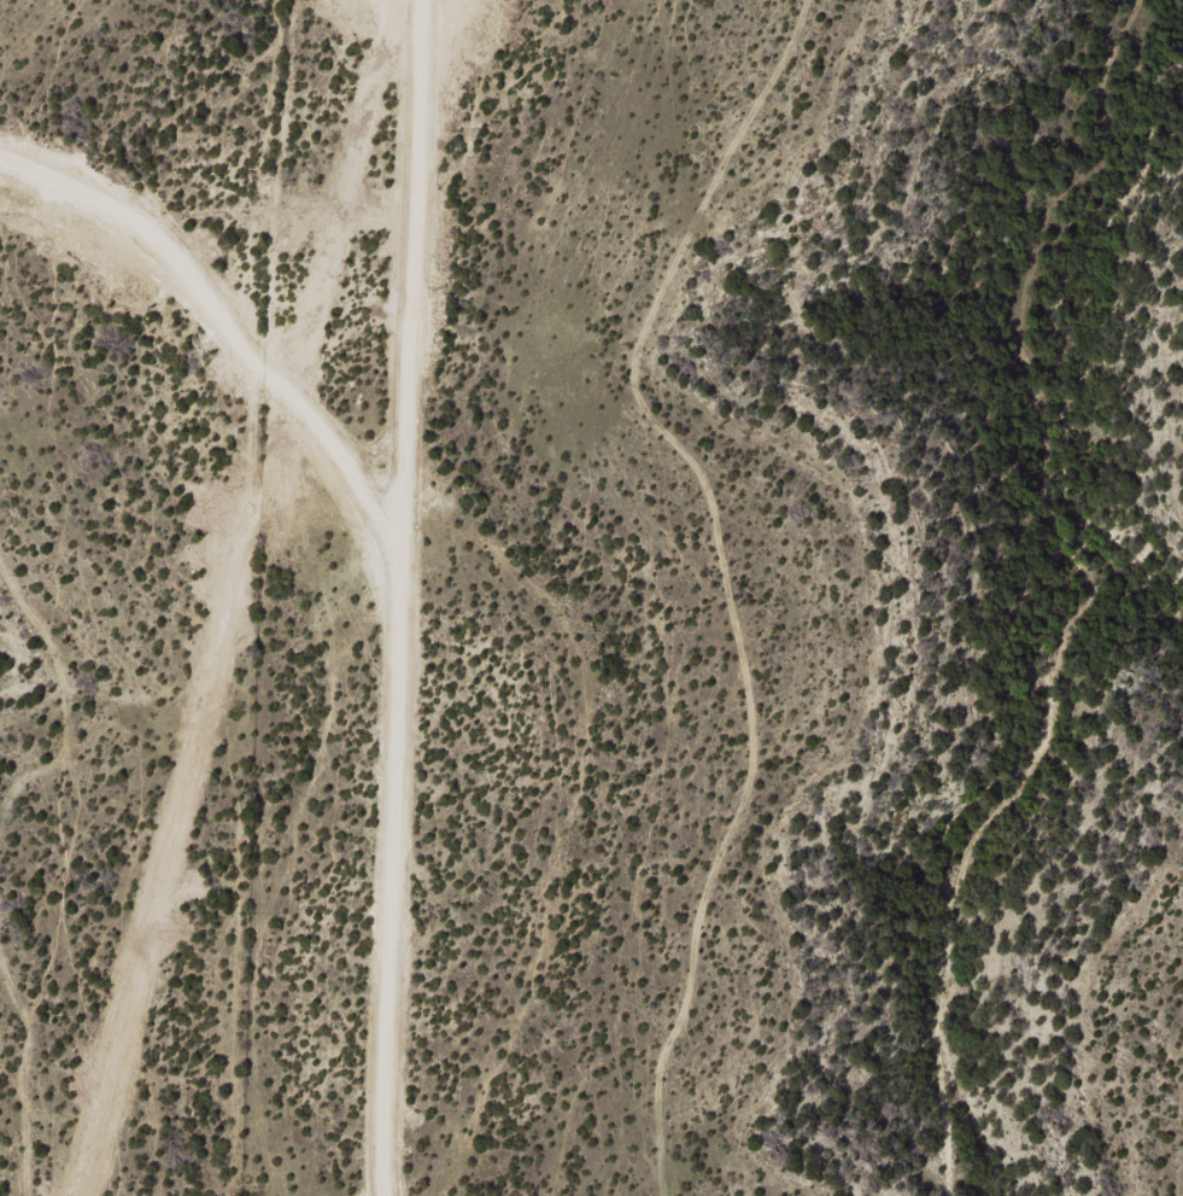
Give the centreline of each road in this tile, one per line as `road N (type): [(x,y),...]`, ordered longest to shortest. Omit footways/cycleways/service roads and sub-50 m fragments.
road 1 (residential): [(955,1195),(968,938),(1083,617),(1083,416),(1059,313),(1089,186),(1137,76),(1158,0)]

